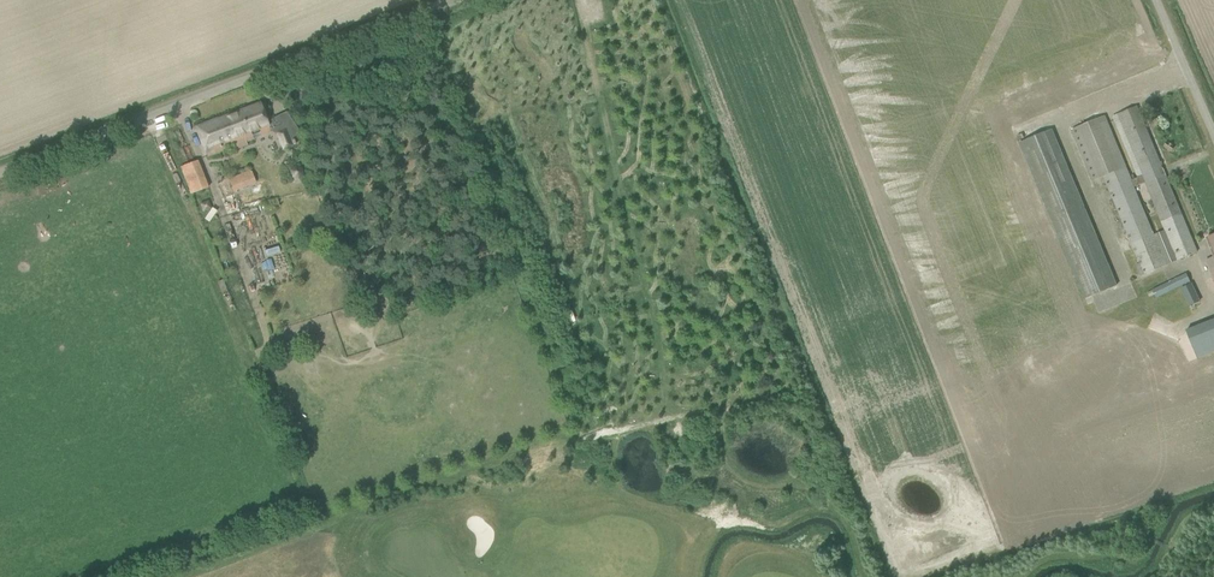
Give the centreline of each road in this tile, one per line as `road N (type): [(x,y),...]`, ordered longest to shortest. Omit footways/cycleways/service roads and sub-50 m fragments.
road 1 (unclassified): [(0,180),(468,0)]
road 2 (track): [(149,122),(312,517),(327,512)]
road 3 (track): [(327,512),(555,434)]
road 4 (unclassified): [(1213,138),(1155,0)]

